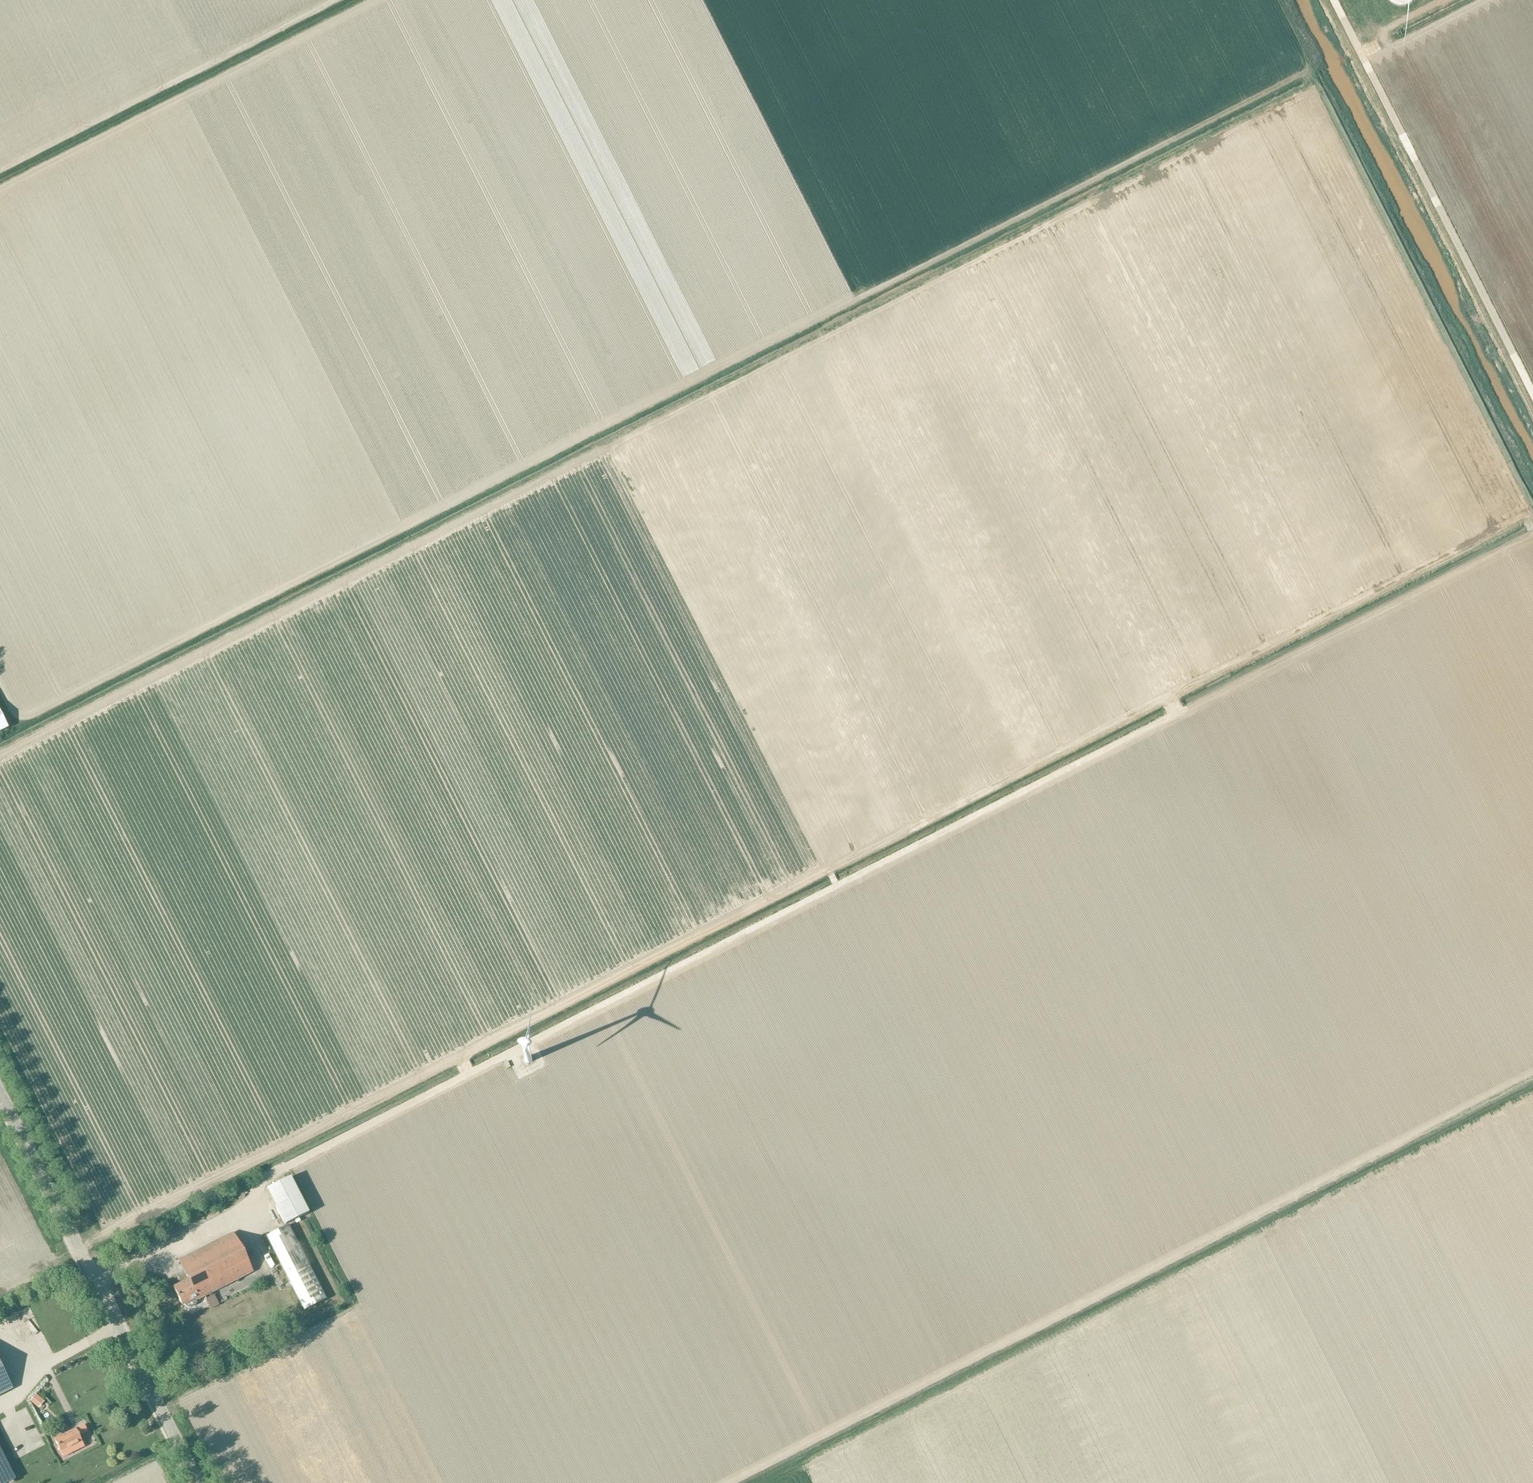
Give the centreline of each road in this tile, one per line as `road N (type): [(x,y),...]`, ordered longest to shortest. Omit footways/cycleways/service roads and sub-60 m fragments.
road 1 (unclassified): [(197,1482),(0,1094)]

